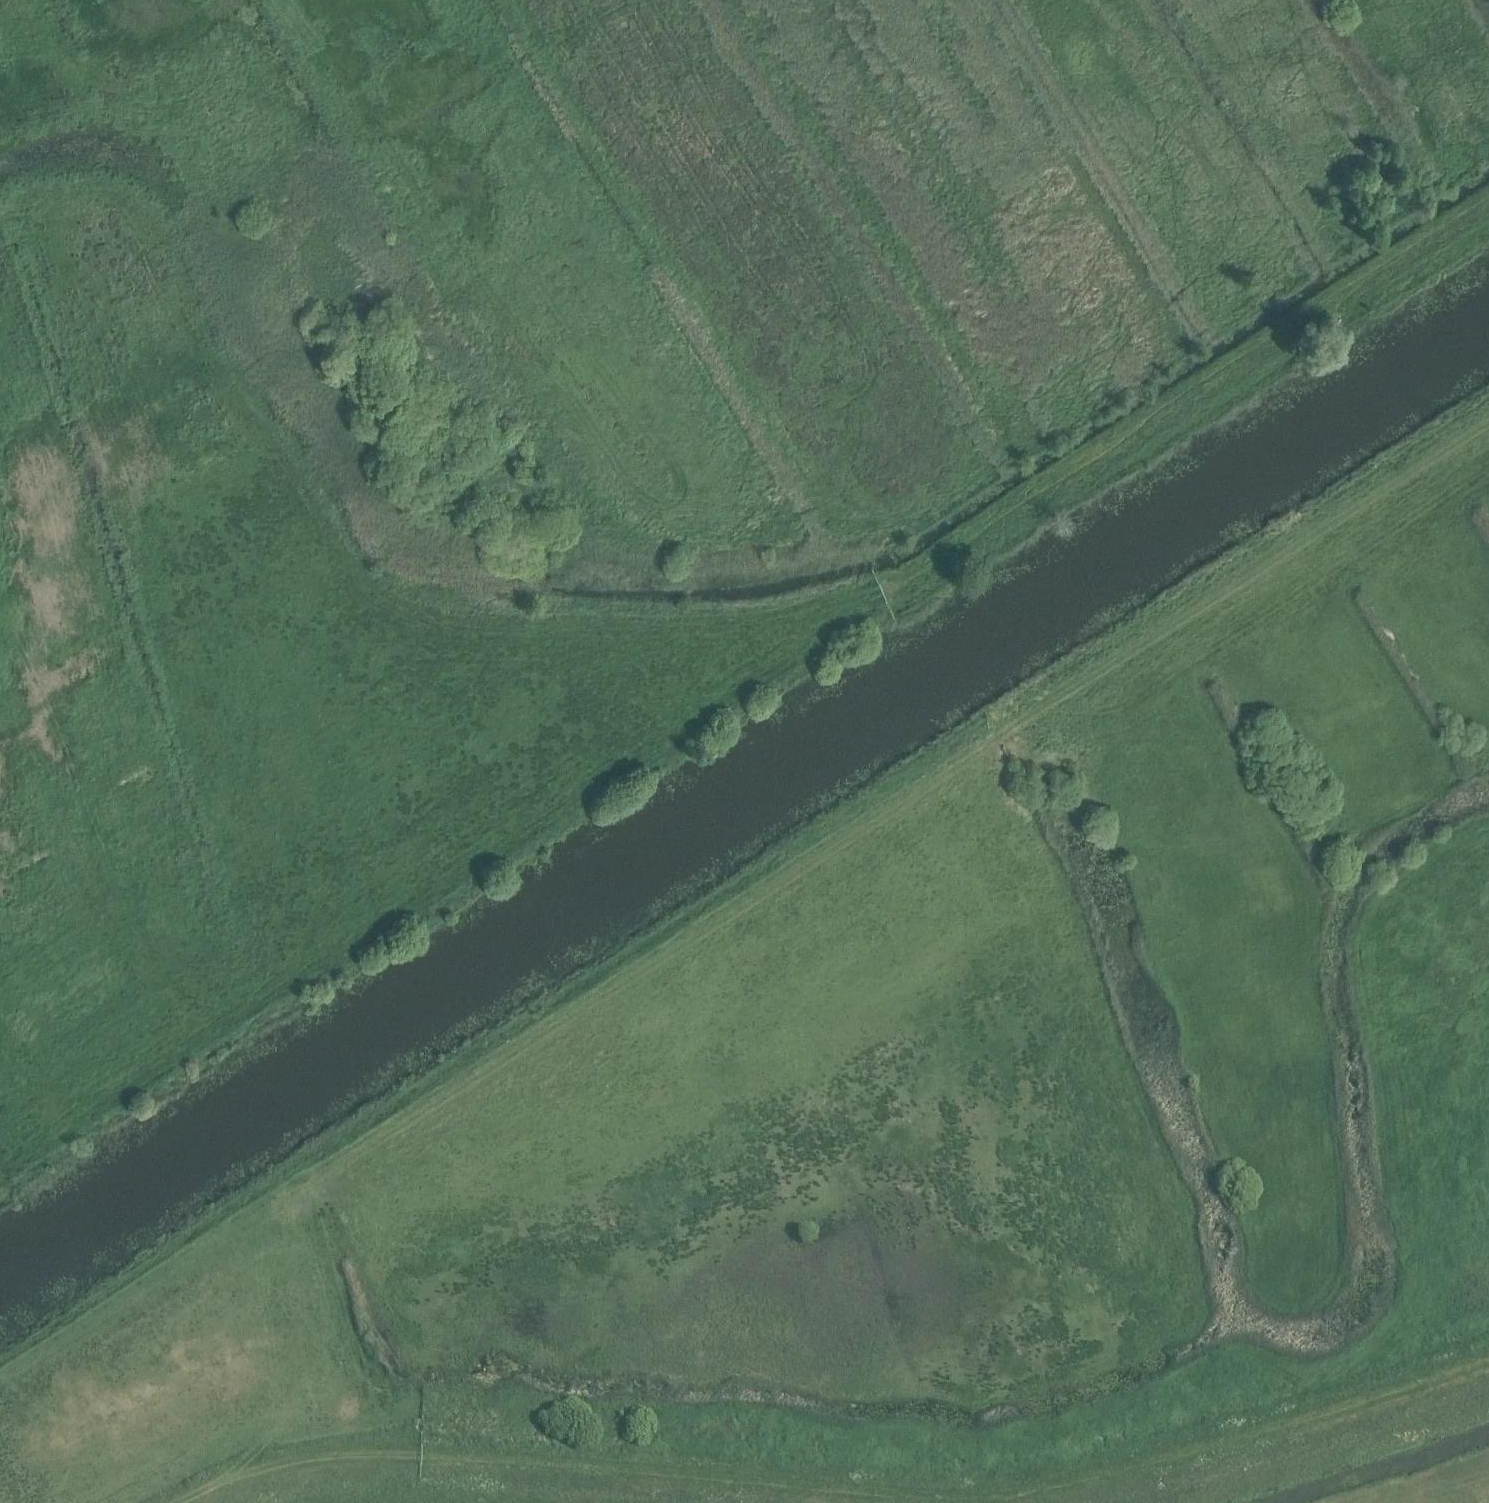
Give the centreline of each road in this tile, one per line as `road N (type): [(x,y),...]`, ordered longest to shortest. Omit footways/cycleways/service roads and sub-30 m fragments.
road 1 (track): [(222,1502),(304,1471),(449,1459),(879,1502)]
road 2 (track): [(1488,419),(997,738)]
road 3 (track): [(1024,1502),(1488,1342)]

